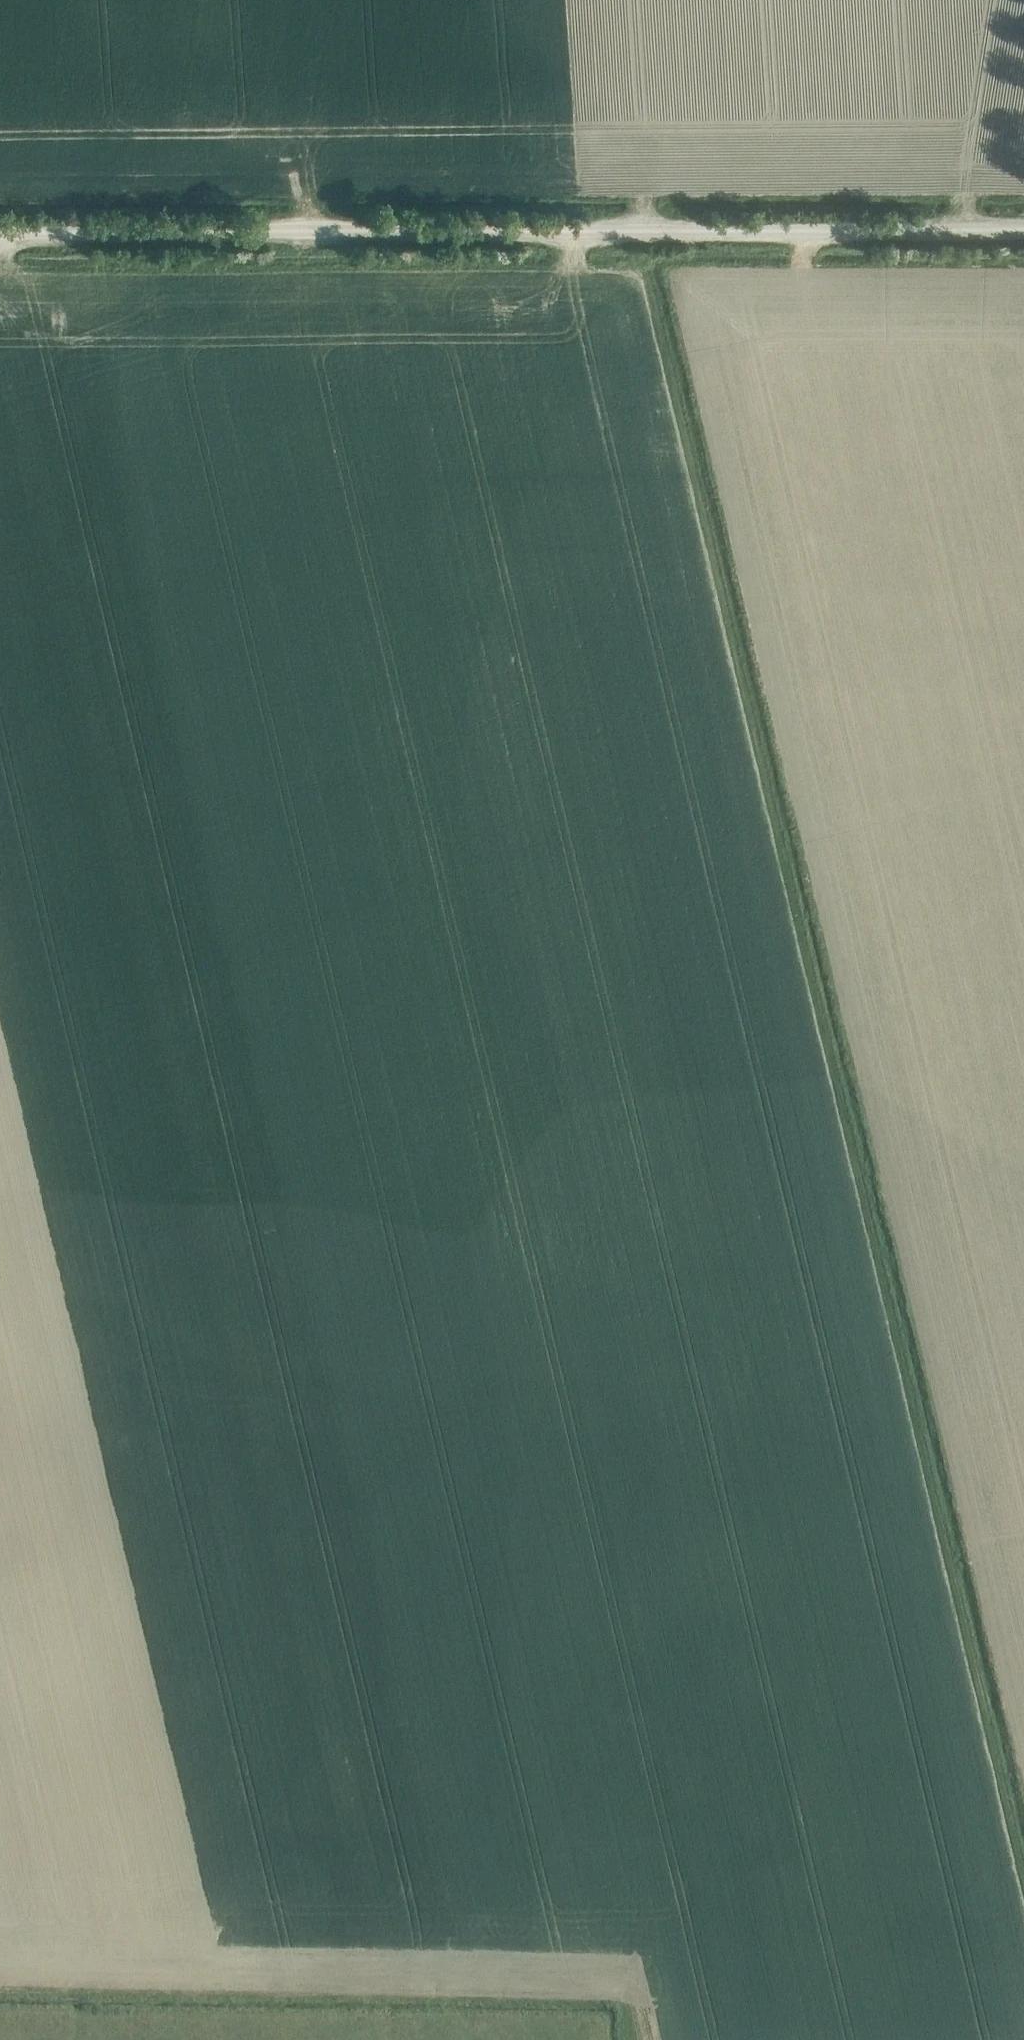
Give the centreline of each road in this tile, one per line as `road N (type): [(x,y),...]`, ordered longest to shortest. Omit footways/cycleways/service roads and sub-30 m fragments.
road 1 (unclassified): [(0,233),(1023,229)]

